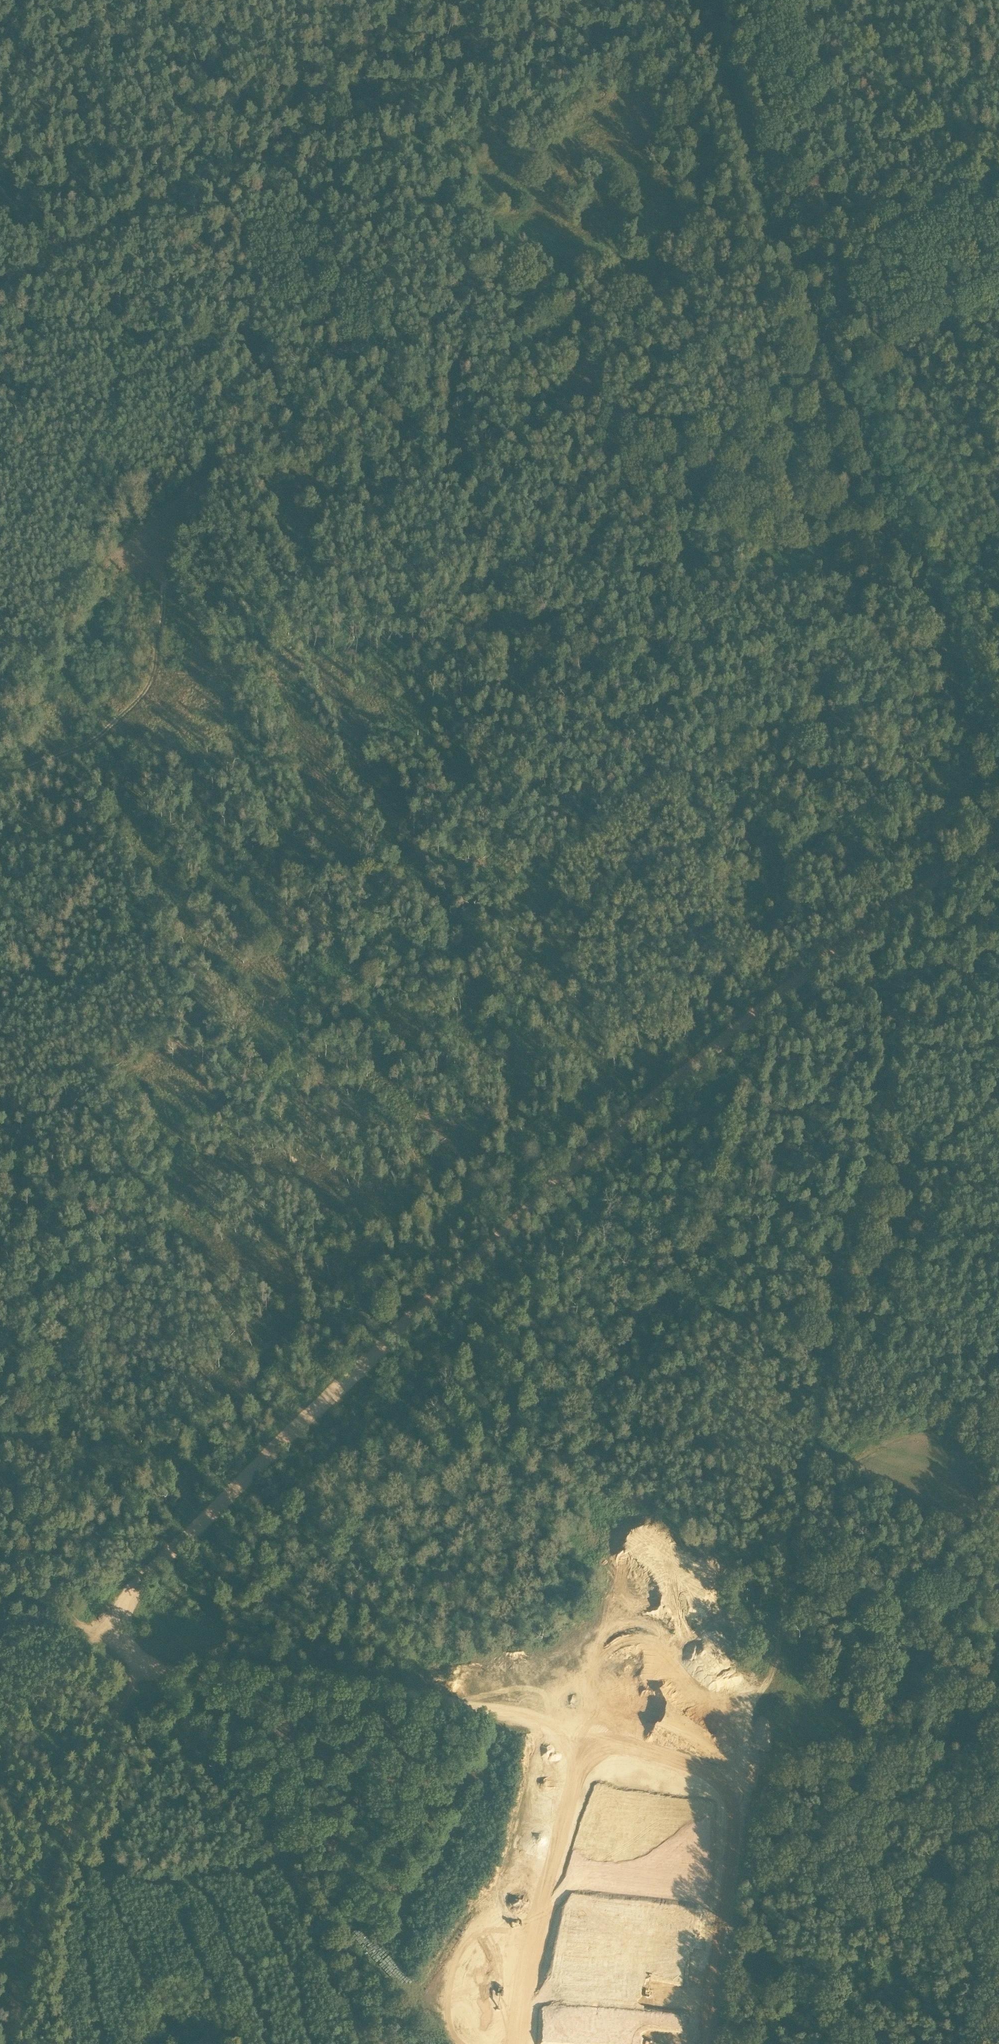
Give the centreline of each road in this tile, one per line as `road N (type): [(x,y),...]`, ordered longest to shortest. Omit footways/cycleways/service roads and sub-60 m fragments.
road 1 (track): [(998,837),(647,1103),(438,1295),(86,1647)]
road 2 (track): [(998,766),(729,98),(707,0)]
road 3 (track): [(0,298),(638,0)]
road 4 (track): [(231,1772),(136,1658),(4,2043)]
road 5 (track): [(86,1647),(431,1692)]
road 6 (track): [(0,778),(103,730),(133,703),(154,668),(164,583)]
road 7 (track): [(86,1647),(0,1463)]
road 8 (track): [(0,1732),(86,1647)]

